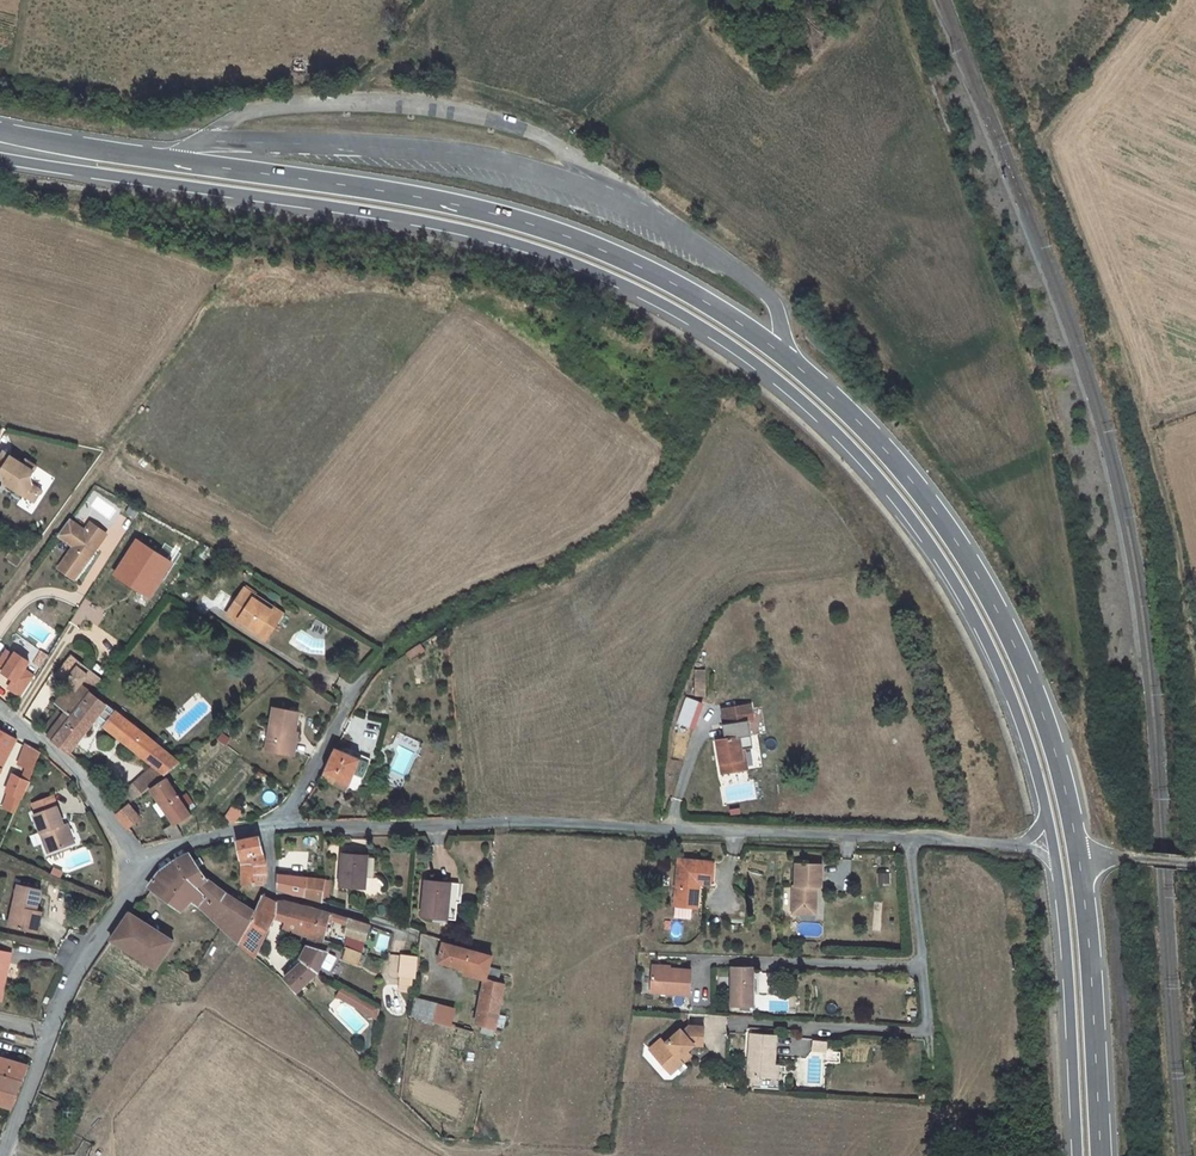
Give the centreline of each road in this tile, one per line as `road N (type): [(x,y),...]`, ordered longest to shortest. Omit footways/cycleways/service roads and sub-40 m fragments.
road 1 (secondary): [(1107,1155),(1081,857),(1064,777),(997,607),(939,517),(868,432),(787,358),(680,287),(585,242),(476,209),(0,132)]
road 2 (secondary): [(0,159),(399,216),(546,254),(670,310),(767,376),(850,448),(923,535),(981,629),(1023,721),(1056,848)]
road 3 (unclassified): [(273,829),(520,824),(1056,848)]
road 4 (secondary): [(1056,848),(1083,1155)]
road 5 (unclassified): [(0,710),(78,773),(143,866)]
road 6 (residential): [(273,829),(271,892),(415,936)]
road 7 (unclassified): [(48,1032),(65,986),(143,866)]
road 8 (residential): [(273,829),(361,682)]
road 9 (unclassified): [(143,866),(209,839),(273,829)]
road 10 (unclassified): [(1,1155),(48,1032)]

